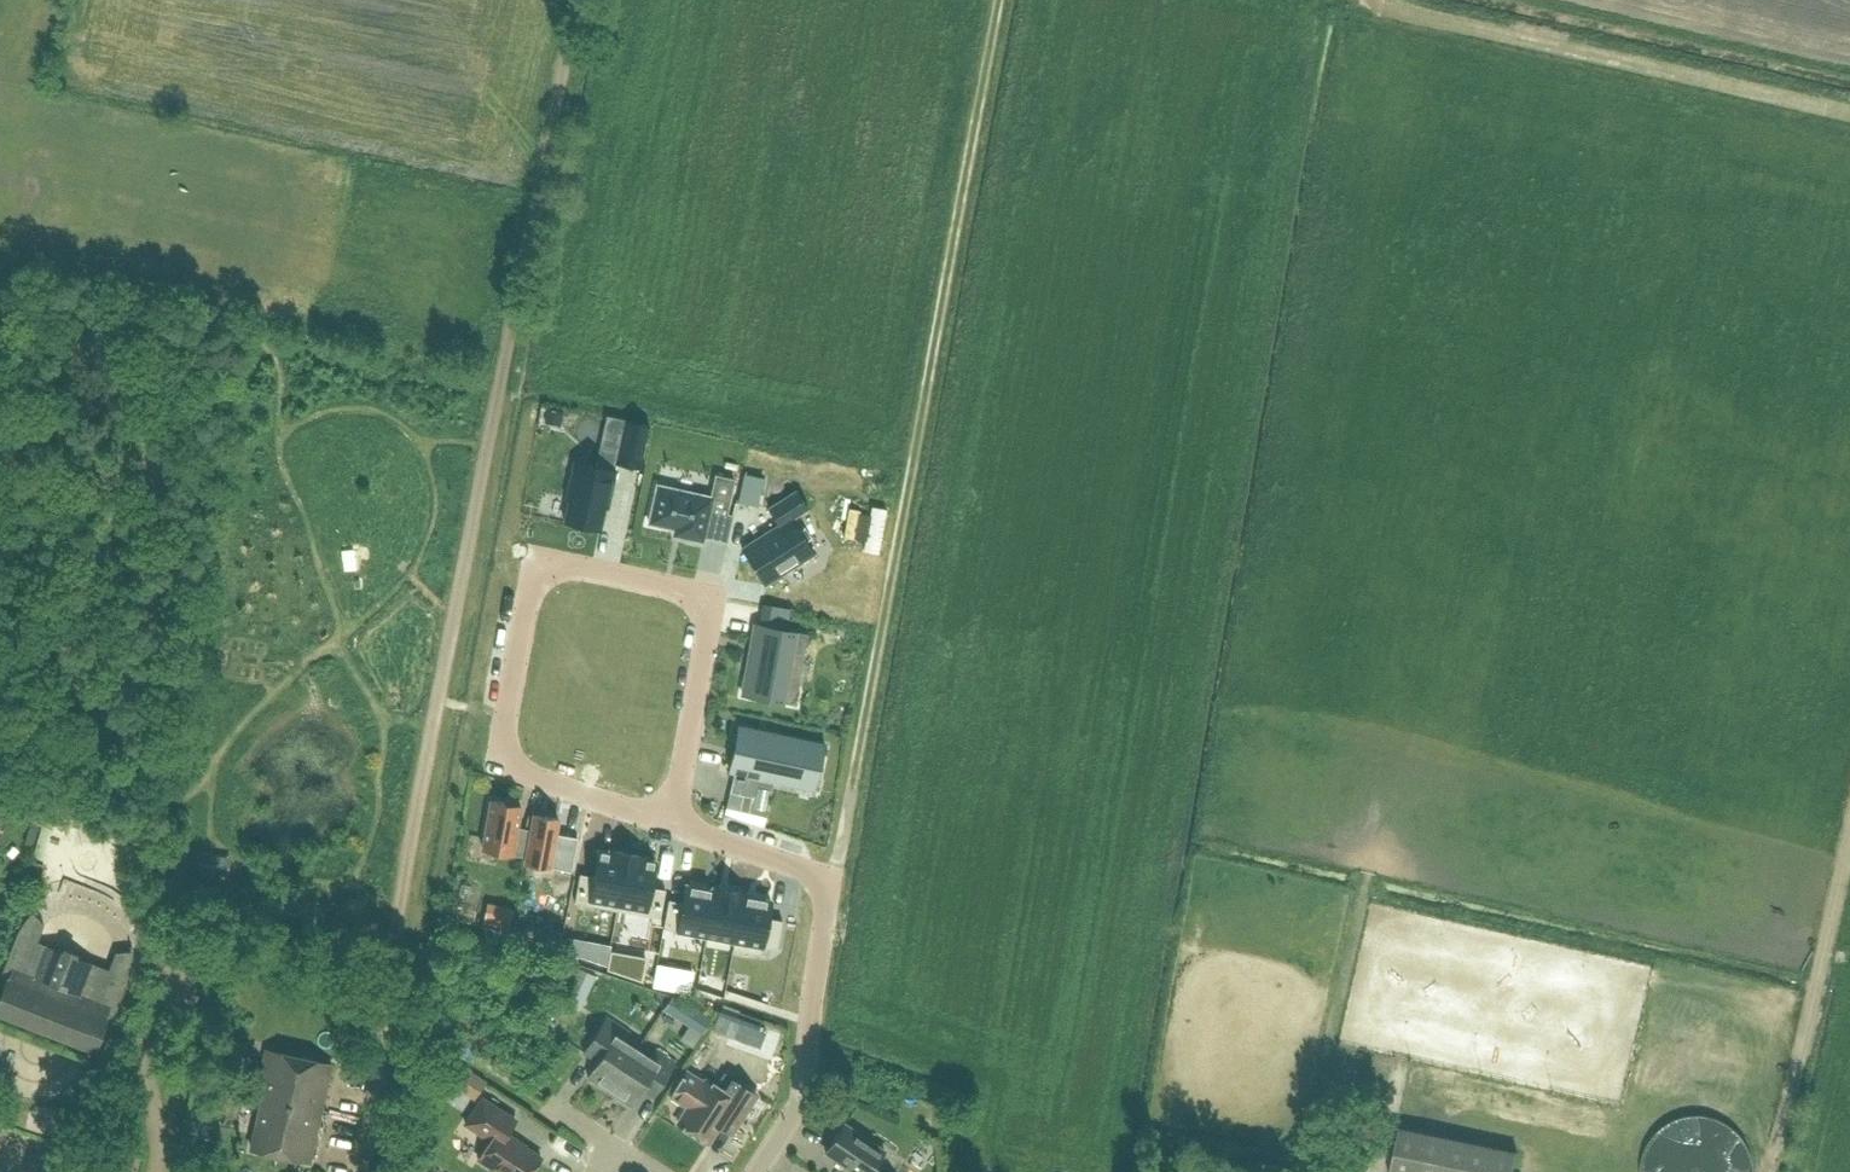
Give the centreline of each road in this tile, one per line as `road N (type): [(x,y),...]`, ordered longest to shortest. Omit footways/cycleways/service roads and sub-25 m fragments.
road 1 (residential): [(670,824),(706,621),(700,602),(679,587),(562,565),(531,581),(496,766)]
road 2 (track): [(1849,119),(1376,0)]
road 3 (residential): [(670,824),(832,881),(813,997),(809,1089)]
road 4 (track): [(1778,1171),(1849,846)]
road 5 (residential): [(496,766),(670,824)]

